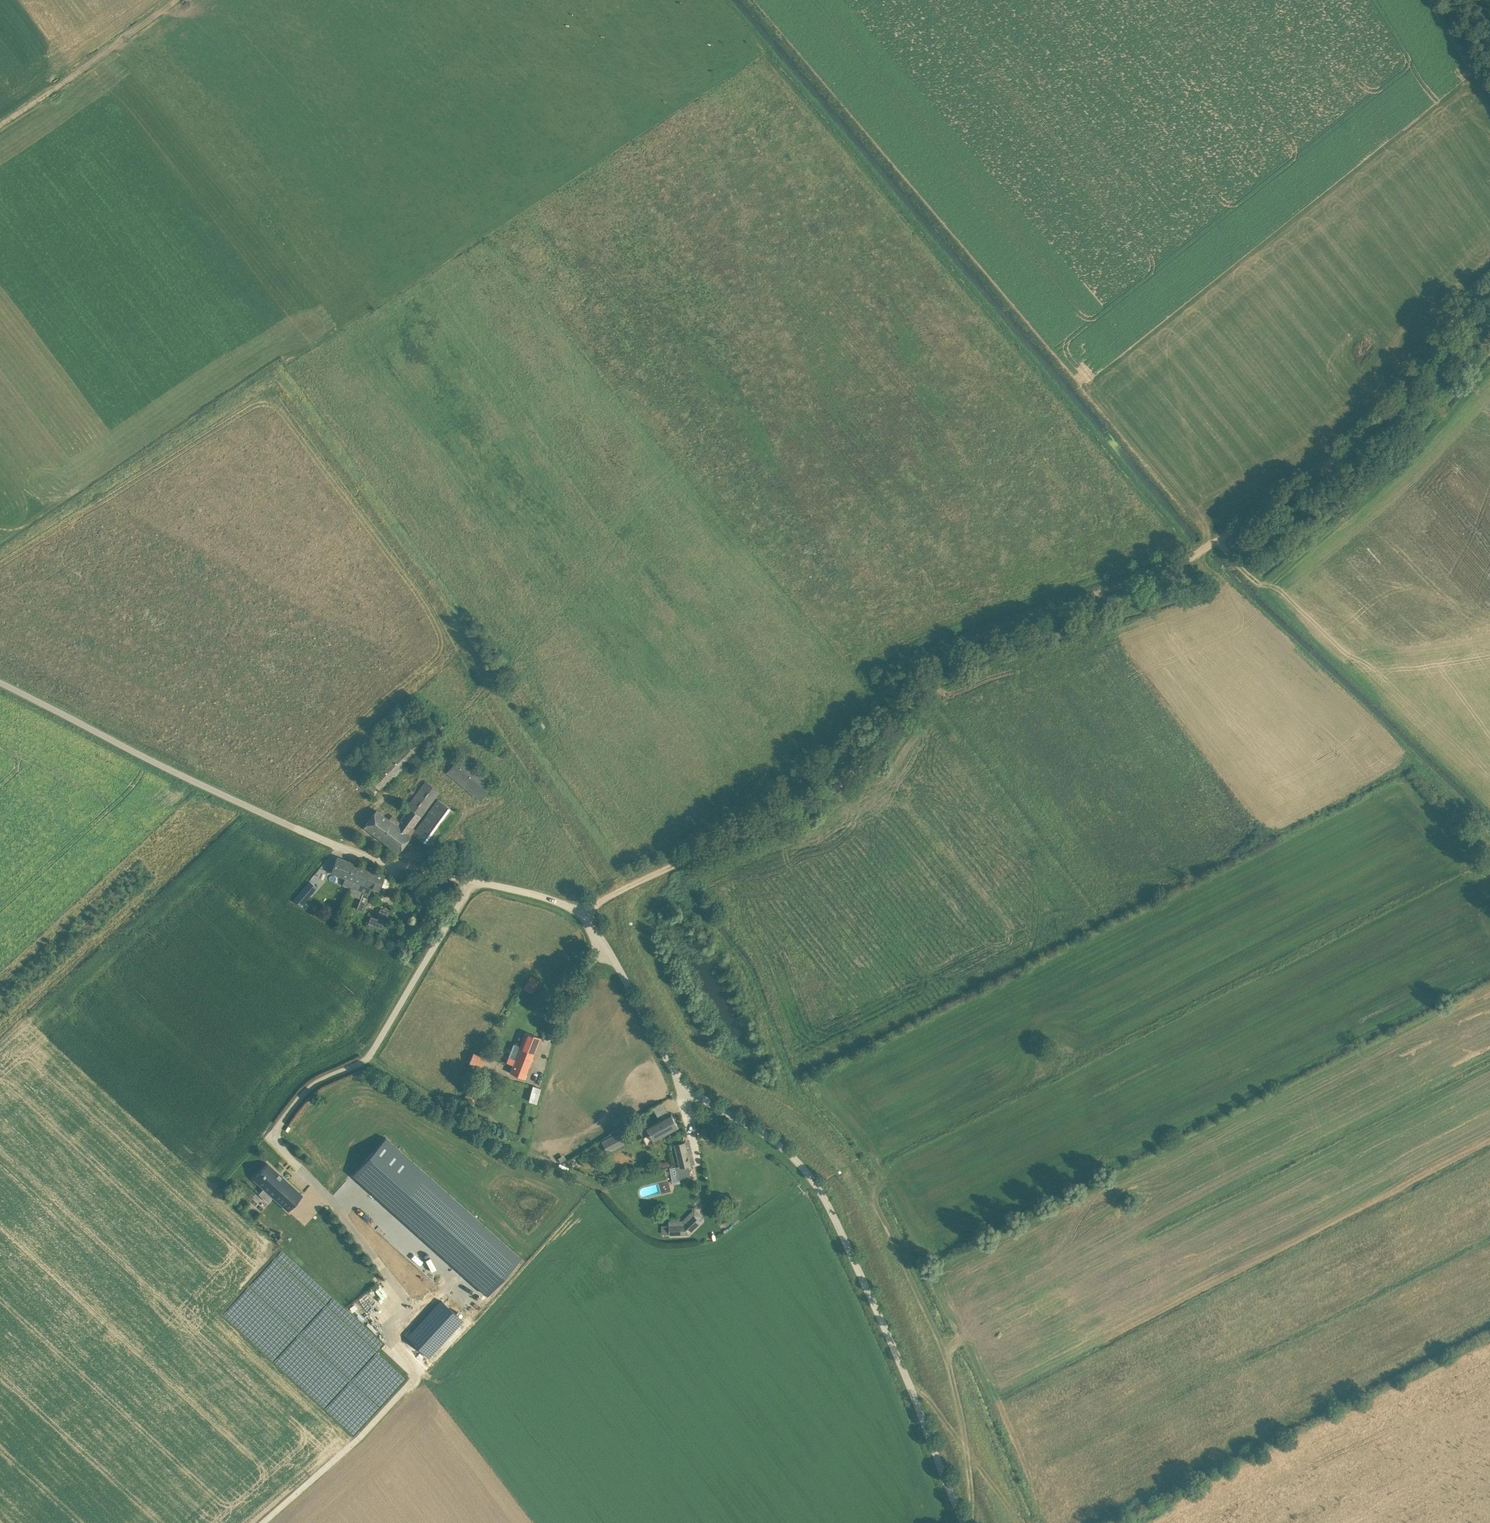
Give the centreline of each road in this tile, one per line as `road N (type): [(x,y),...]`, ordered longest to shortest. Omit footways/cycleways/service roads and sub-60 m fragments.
road 1 (unclassified): [(964,1522),(816,1184),(781,1145),(687,1086),(579,912),(338,846),(0,683)]
road 2 (track): [(1489,286),(1349,451),(1263,514),(1151,575),(954,649),(836,786),(579,912)]
road 3 (track): [(873,1192),(838,1141),(735,1074),(696,1034),(642,914),(667,868)]
road 4 (track): [(969,1522),(969,1471),(947,1358),(873,1192),(881,1177),(877,1162)]
road 5 (track): [(0,124),(175,0)]
road 6 (track): [(1018,1522),(909,1383)]

